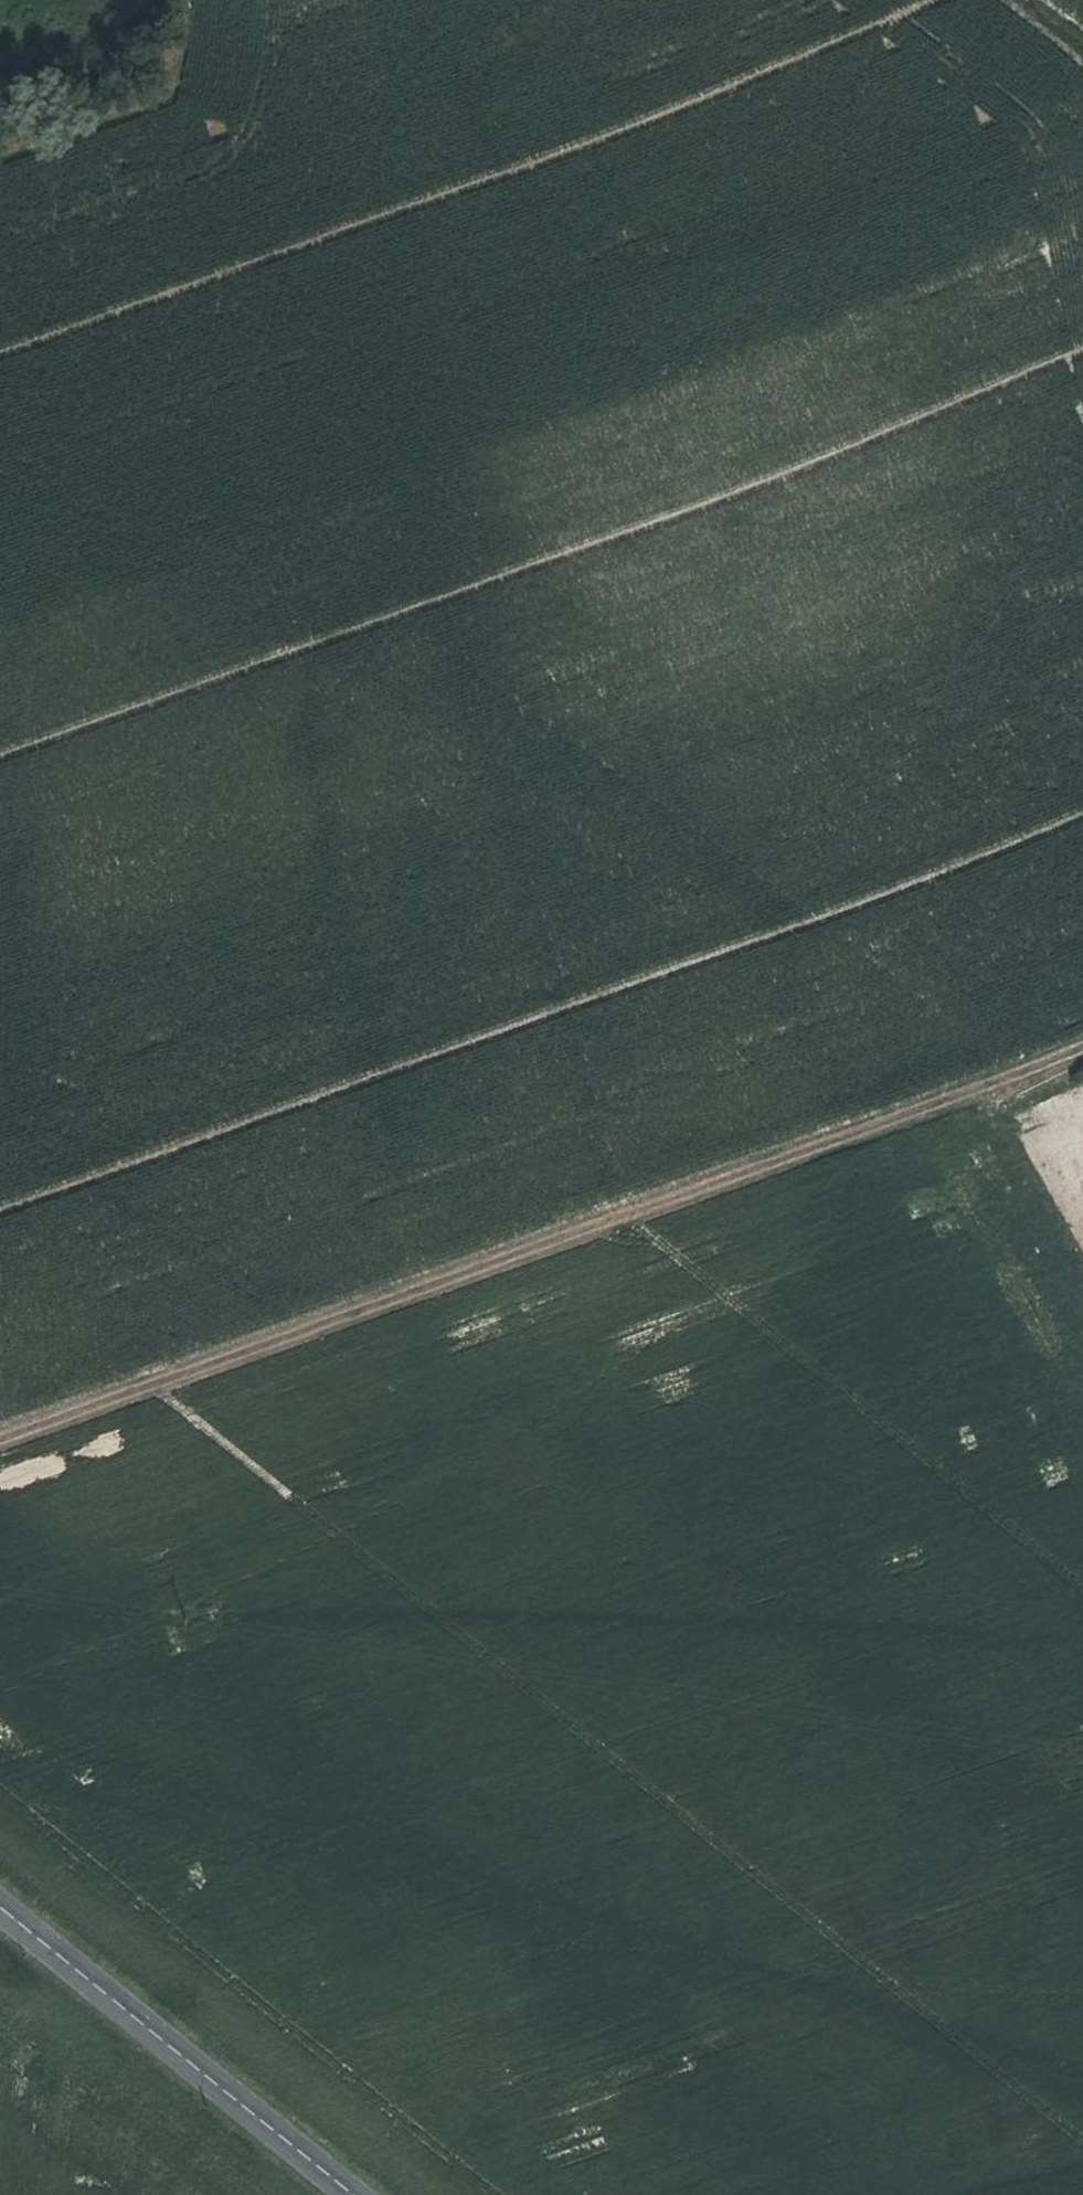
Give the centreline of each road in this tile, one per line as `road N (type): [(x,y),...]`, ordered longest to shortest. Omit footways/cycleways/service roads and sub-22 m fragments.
road 1 (tertiary): [(344,2194),(0,1915)]
road 2 (track): [(0,161),(108,122),(180,60),(179,0)]

